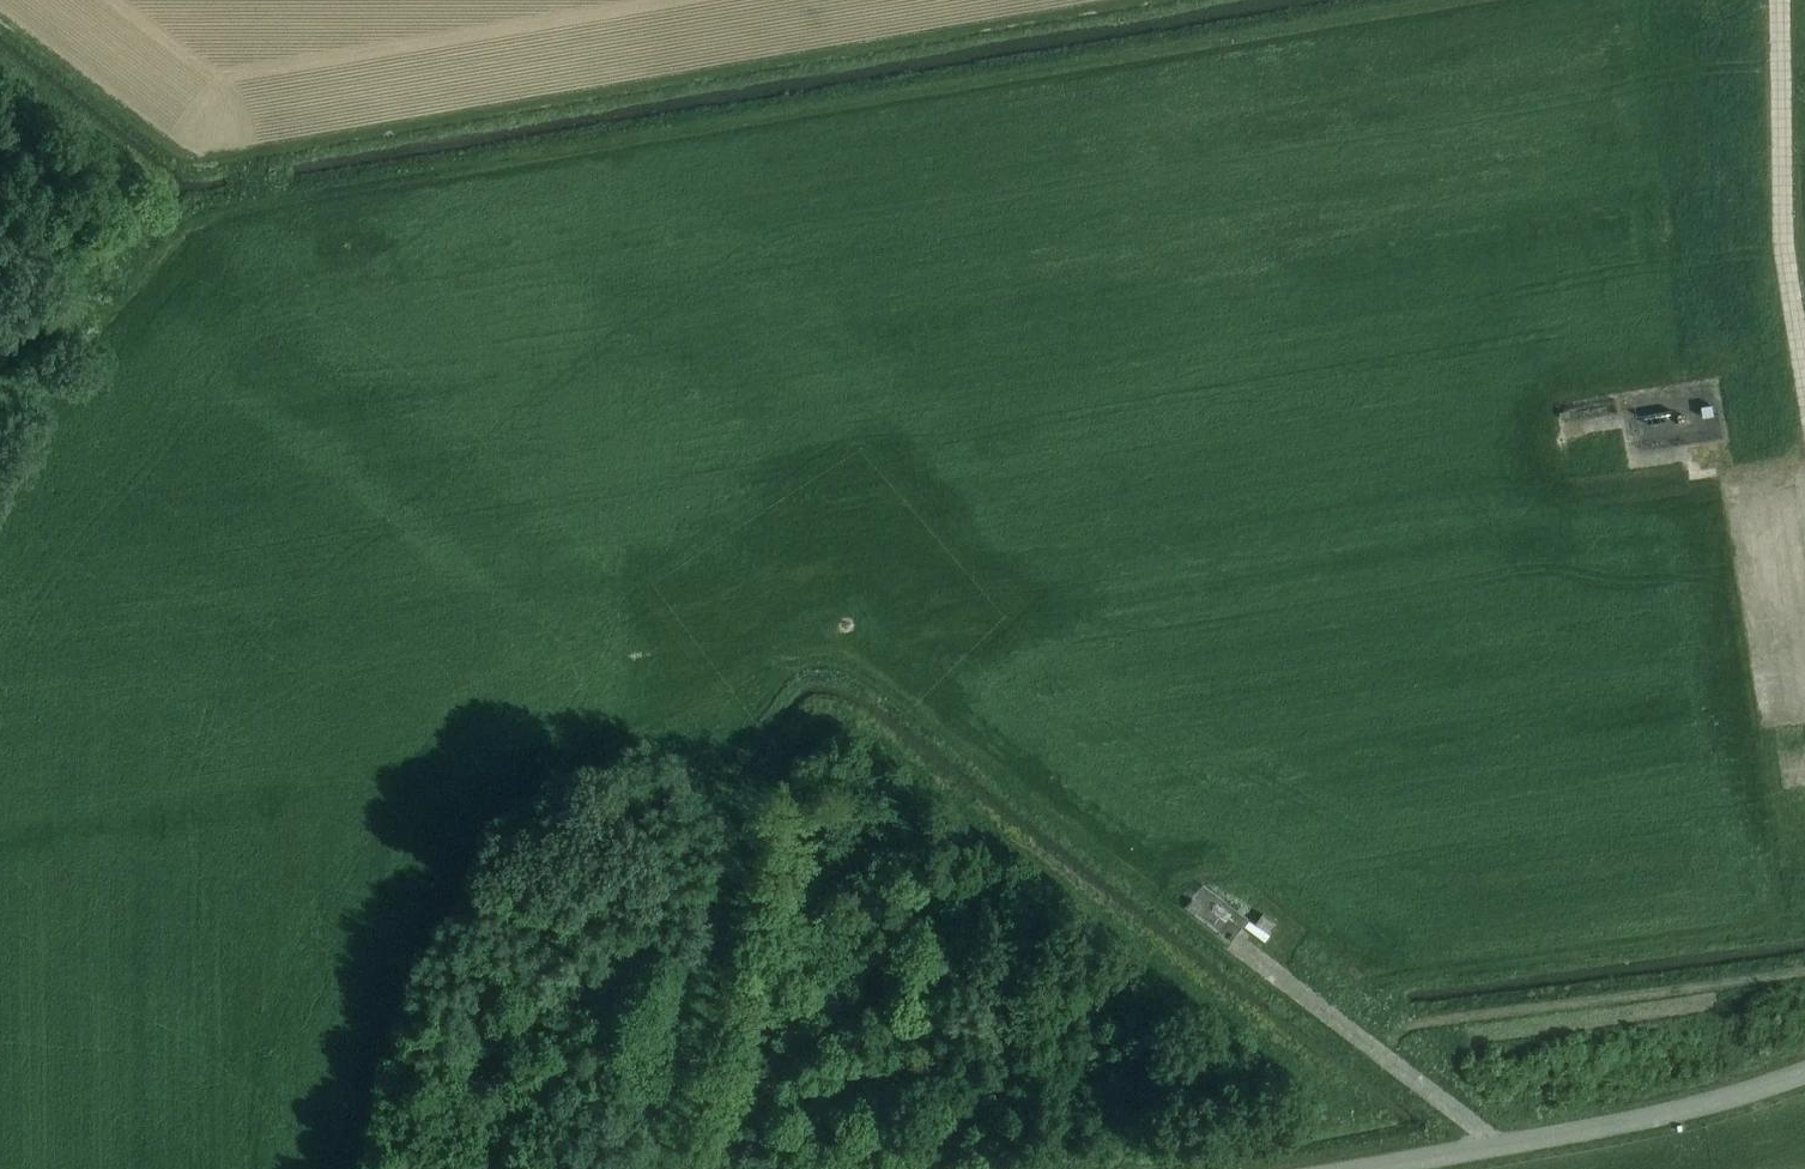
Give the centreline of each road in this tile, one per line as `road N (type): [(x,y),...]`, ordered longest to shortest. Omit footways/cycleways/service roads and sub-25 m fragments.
road 1 (unclassified): [(1353,1168),(1669,1112),(1804,1071)]
road 2 (unclassified): [(1804,376),(1784,242),(1780,0)]

